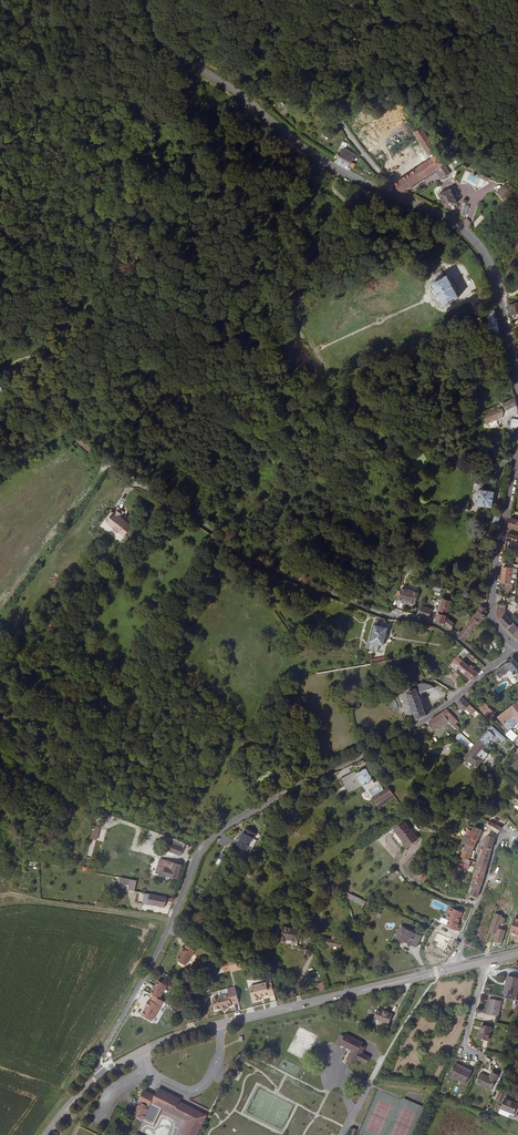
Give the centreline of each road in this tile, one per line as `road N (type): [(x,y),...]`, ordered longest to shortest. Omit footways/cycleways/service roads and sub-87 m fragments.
road 1 (residential): [(493,669),(430,718),(206,841),(156,958),(99,1061),(105,1075)]
road 2 (track): [(366,606),(236,548),(65,426),(0,369)]
road 3 (tertiary): [(145,0),(194,65),(309,154),(385,186)]
road 4 (tertiary): [(385,186),(433,208),(485,252),(517,370)]
road 5 (tertiary): [(452,969),(221,1024)]
road 6 (track): [(204,845),(0,767)]
road 7 (residential): [(346,0),(351,33),(338,80),(344,123),(385,186)]
road 8 (tertiary): [(517,466),(493,616),(514,647)]
road 9 (track): [(173,919),(0,893)]
road 10 (residential): [(452,969),(499,836),(517,834)]
road 11 (residential): [(493,669),(436,624),(366,606)]
road 12 (residential): [(151,1072),(192,1092),(204,1088),(222,1050),(221,1024)]

